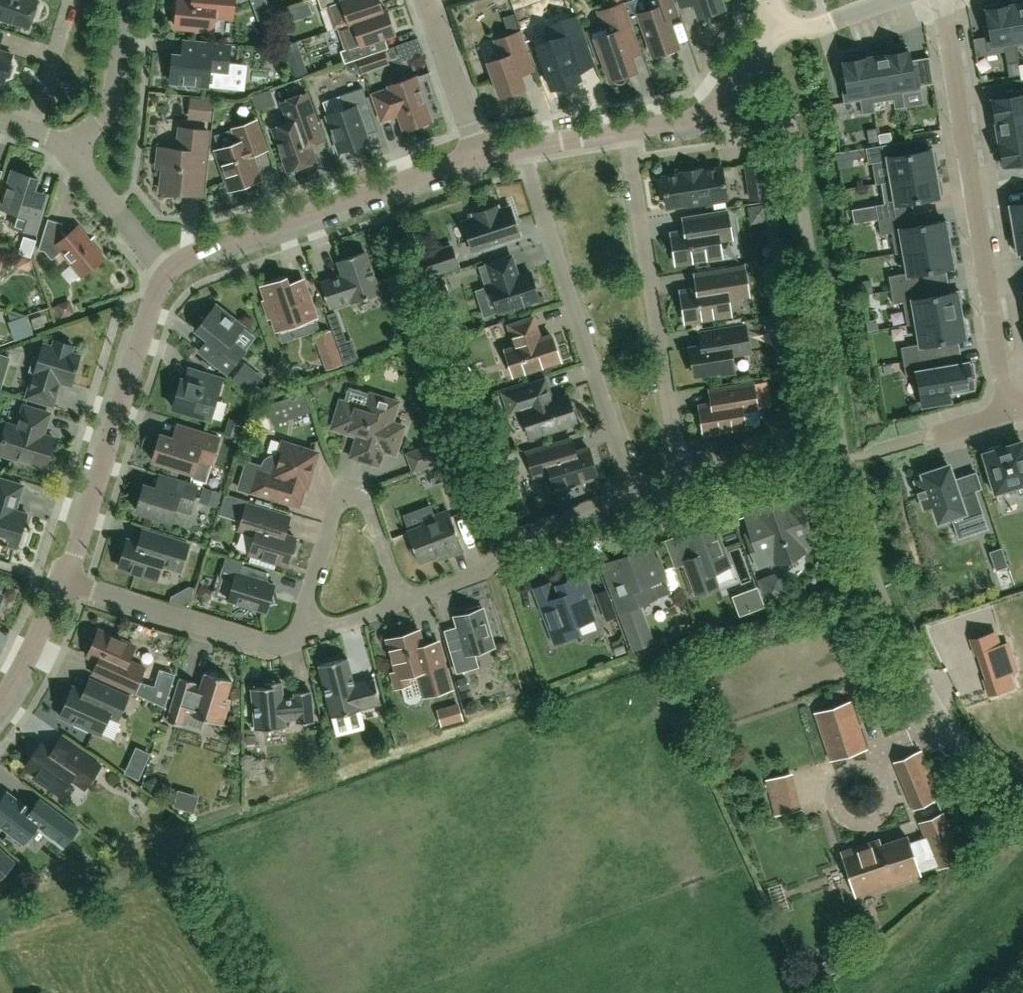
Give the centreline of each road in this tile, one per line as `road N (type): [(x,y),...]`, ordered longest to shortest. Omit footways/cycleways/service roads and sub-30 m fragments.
road 1 (unclassified): [(1022,796),(950,729),(891,616),(847,485),(791,138),(734,86)]
road 2 (residential): [(944,0),(1008,412)]
road 3 (residential): [(520,148),(633,492)]
road 4 (residential): [(625,130),(681,474)]
road 5 (residential): [(166,276),(193,254),(478,155)]
road 6 (residential): [(63,582),(166,276)]
road 7 (residential): [(402,601),(368,502),(350,495),(334,510),(296,638)]
road 8 (residential): [(633,492),(519,536),(481,573),(402,601)]
road 9 (residential): [(63,582),(260,642),(296,638)]
road 10 (residential): [(68,151),(109,108),(122,0)]
road 11 (residential): [(426,0),(478,155)]
road 12 (residential): [(166,276),(68,151)]
road 13 (residential): [(0,705),(63,582)]
road 14 (residential): [(31,130),(71,0)]
road 15 (residential): [(625,130),(700,115),(734,86)]
road 16 (residential): [(887,0),(815,27),(771,25)]

